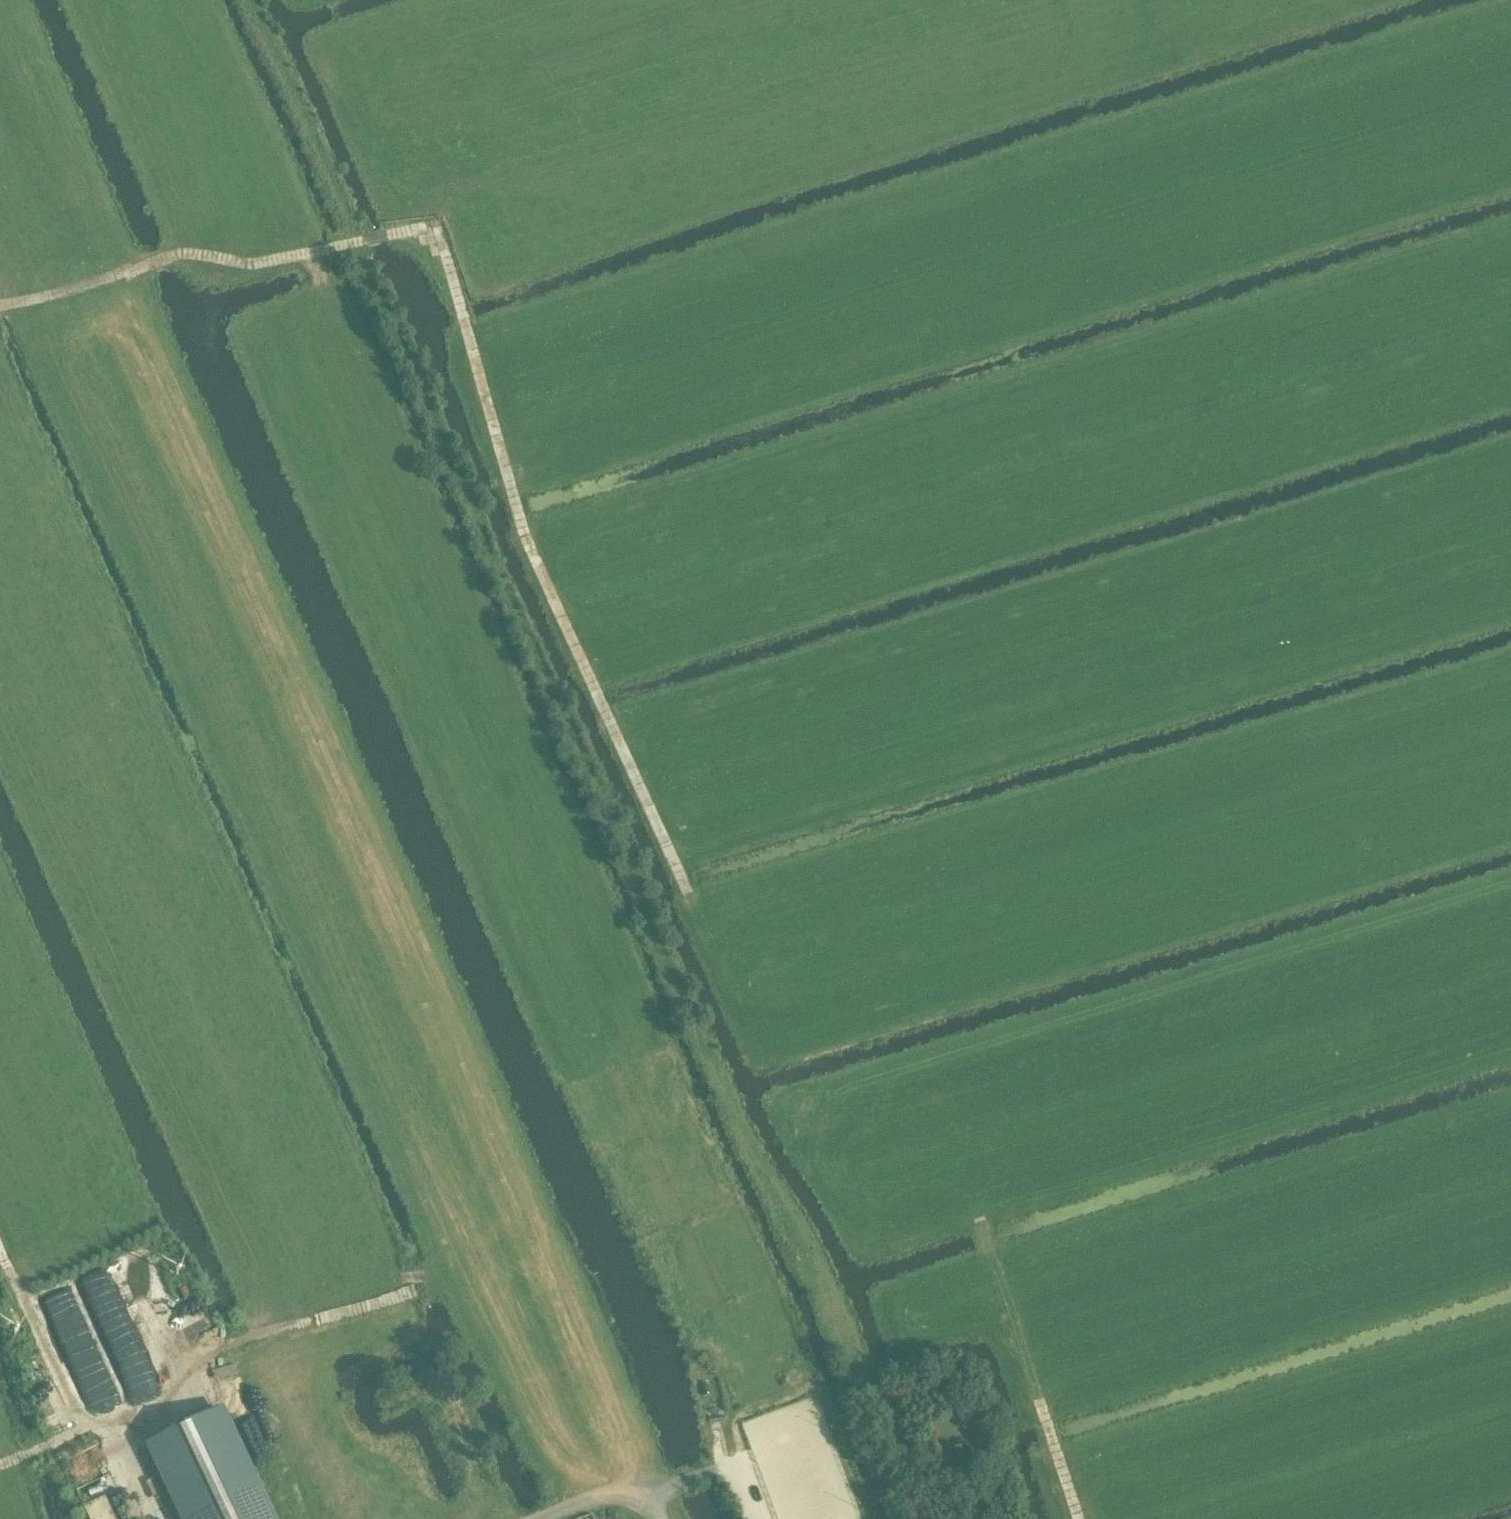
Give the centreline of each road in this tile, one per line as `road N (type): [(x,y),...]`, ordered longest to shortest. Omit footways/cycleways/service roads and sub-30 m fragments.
road 1 (track): [(133,273),(549,1241),(439,1284),(123,1382),(132,1409)]
road 2 (track): [(692,901),(525,531),(439,228),(251,266),(185,253),(0,306)]
road 3 (track): [(980,1219),(1080,1518)]
road 4 (track): [(0,1247),(79,1433),(0,1465)]

